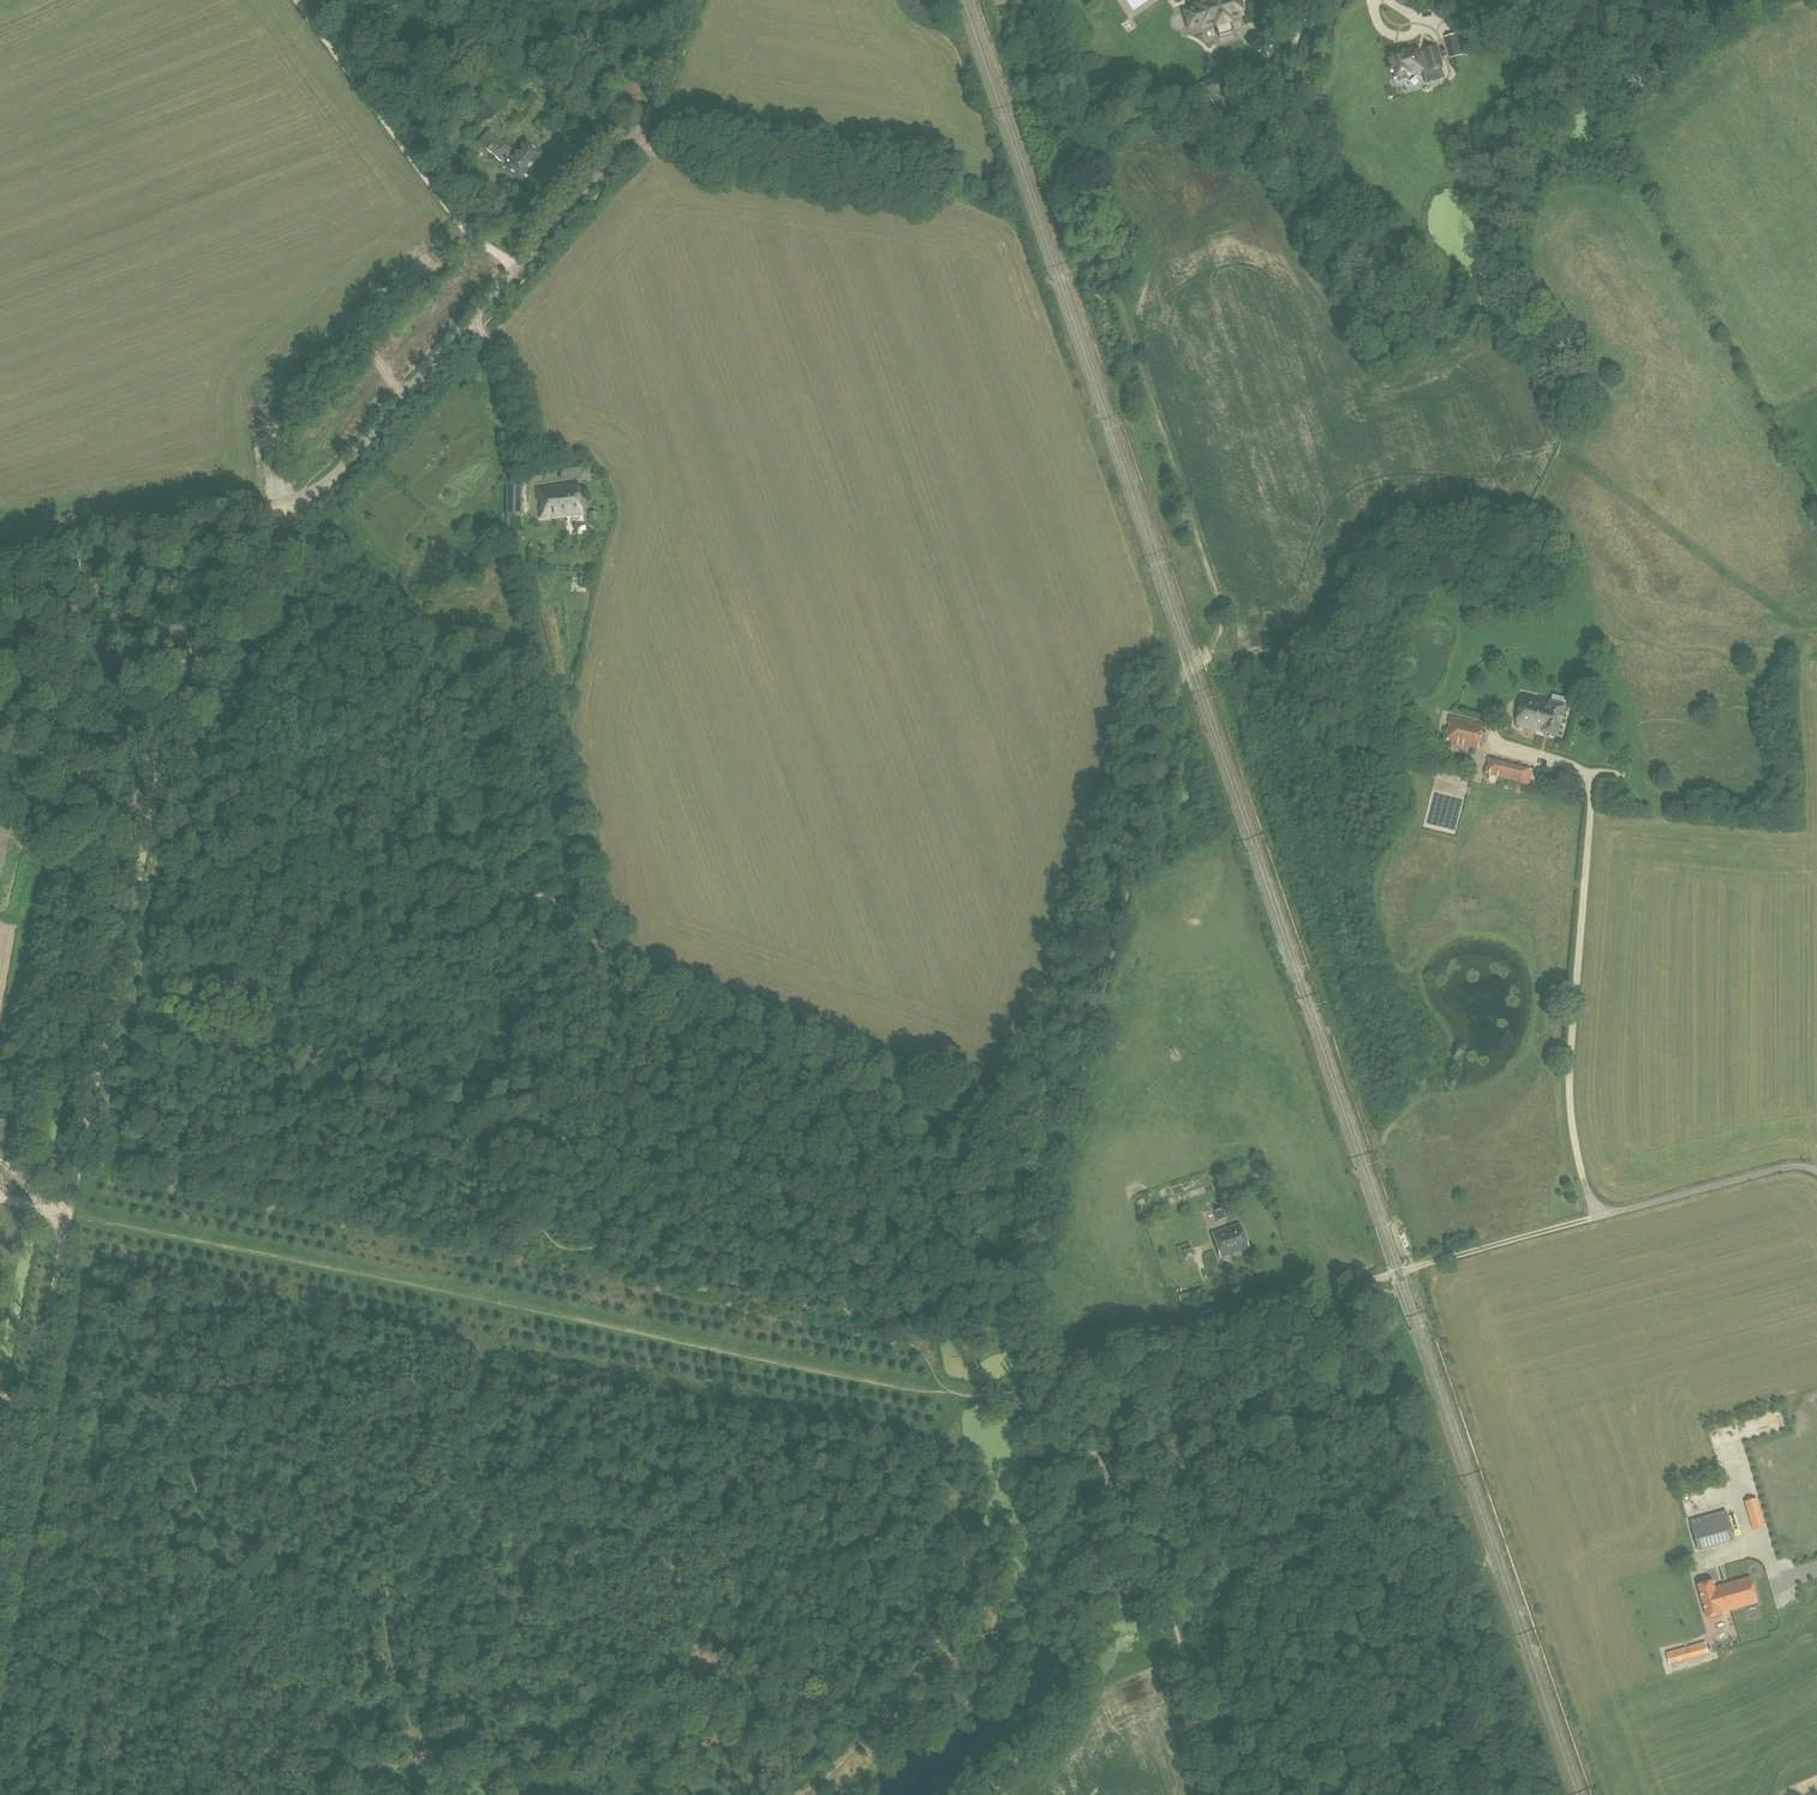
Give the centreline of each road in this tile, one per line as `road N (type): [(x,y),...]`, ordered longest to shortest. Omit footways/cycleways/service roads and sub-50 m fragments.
road 1 (unclassified): [(0,563),(319,489),(636,124),(689,0)]
road 2 (track): [(1192,1327),(1598,1216),(1573,1131),(1571,1036),(1592,776),(1624,776)]
road 3 (track): [(28,1407),(186,654),(239,583)]
road 4 (track): [(1216,643),(1217,593),(1025,0)]
road 5 (track): [(487,244),(459,218),(298,0)]
road 6 (track): [(1161,1589),(1050,1366)]
road 7 (track): [(567,729),(523,551),(528,502)]
road 8 (unclassified): [(1598,1216),(1796,1165),(1816,1171)]
road 9 (track): [(1233,1794),(1161,1589)]
road 10 (track): [(0,1547),(28,1407)]

